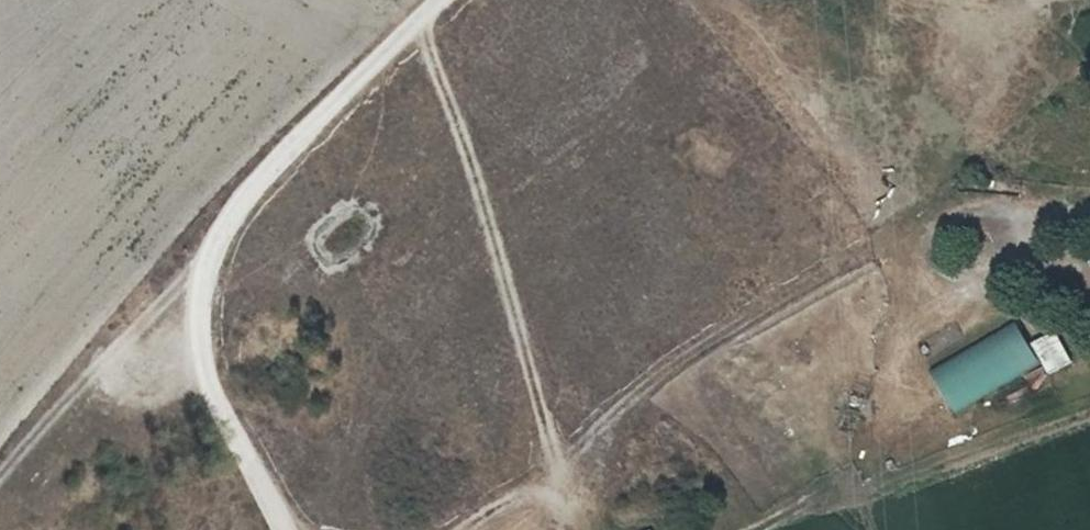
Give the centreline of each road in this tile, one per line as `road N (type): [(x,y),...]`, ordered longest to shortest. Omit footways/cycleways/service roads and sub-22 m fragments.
road 1 (track): [(463,529),(552,472),(603,420),(697,349),(888,241),(957,210),(1021,215),(1089,202)]
road 2 (track): [(442,0),(285,150),(218,231),(190,281),(206,388),(283,529)]
road 3 (track): [(190,281),(104,357),(0,480)]
road 4 (track): [(863,460),(756,529)]

